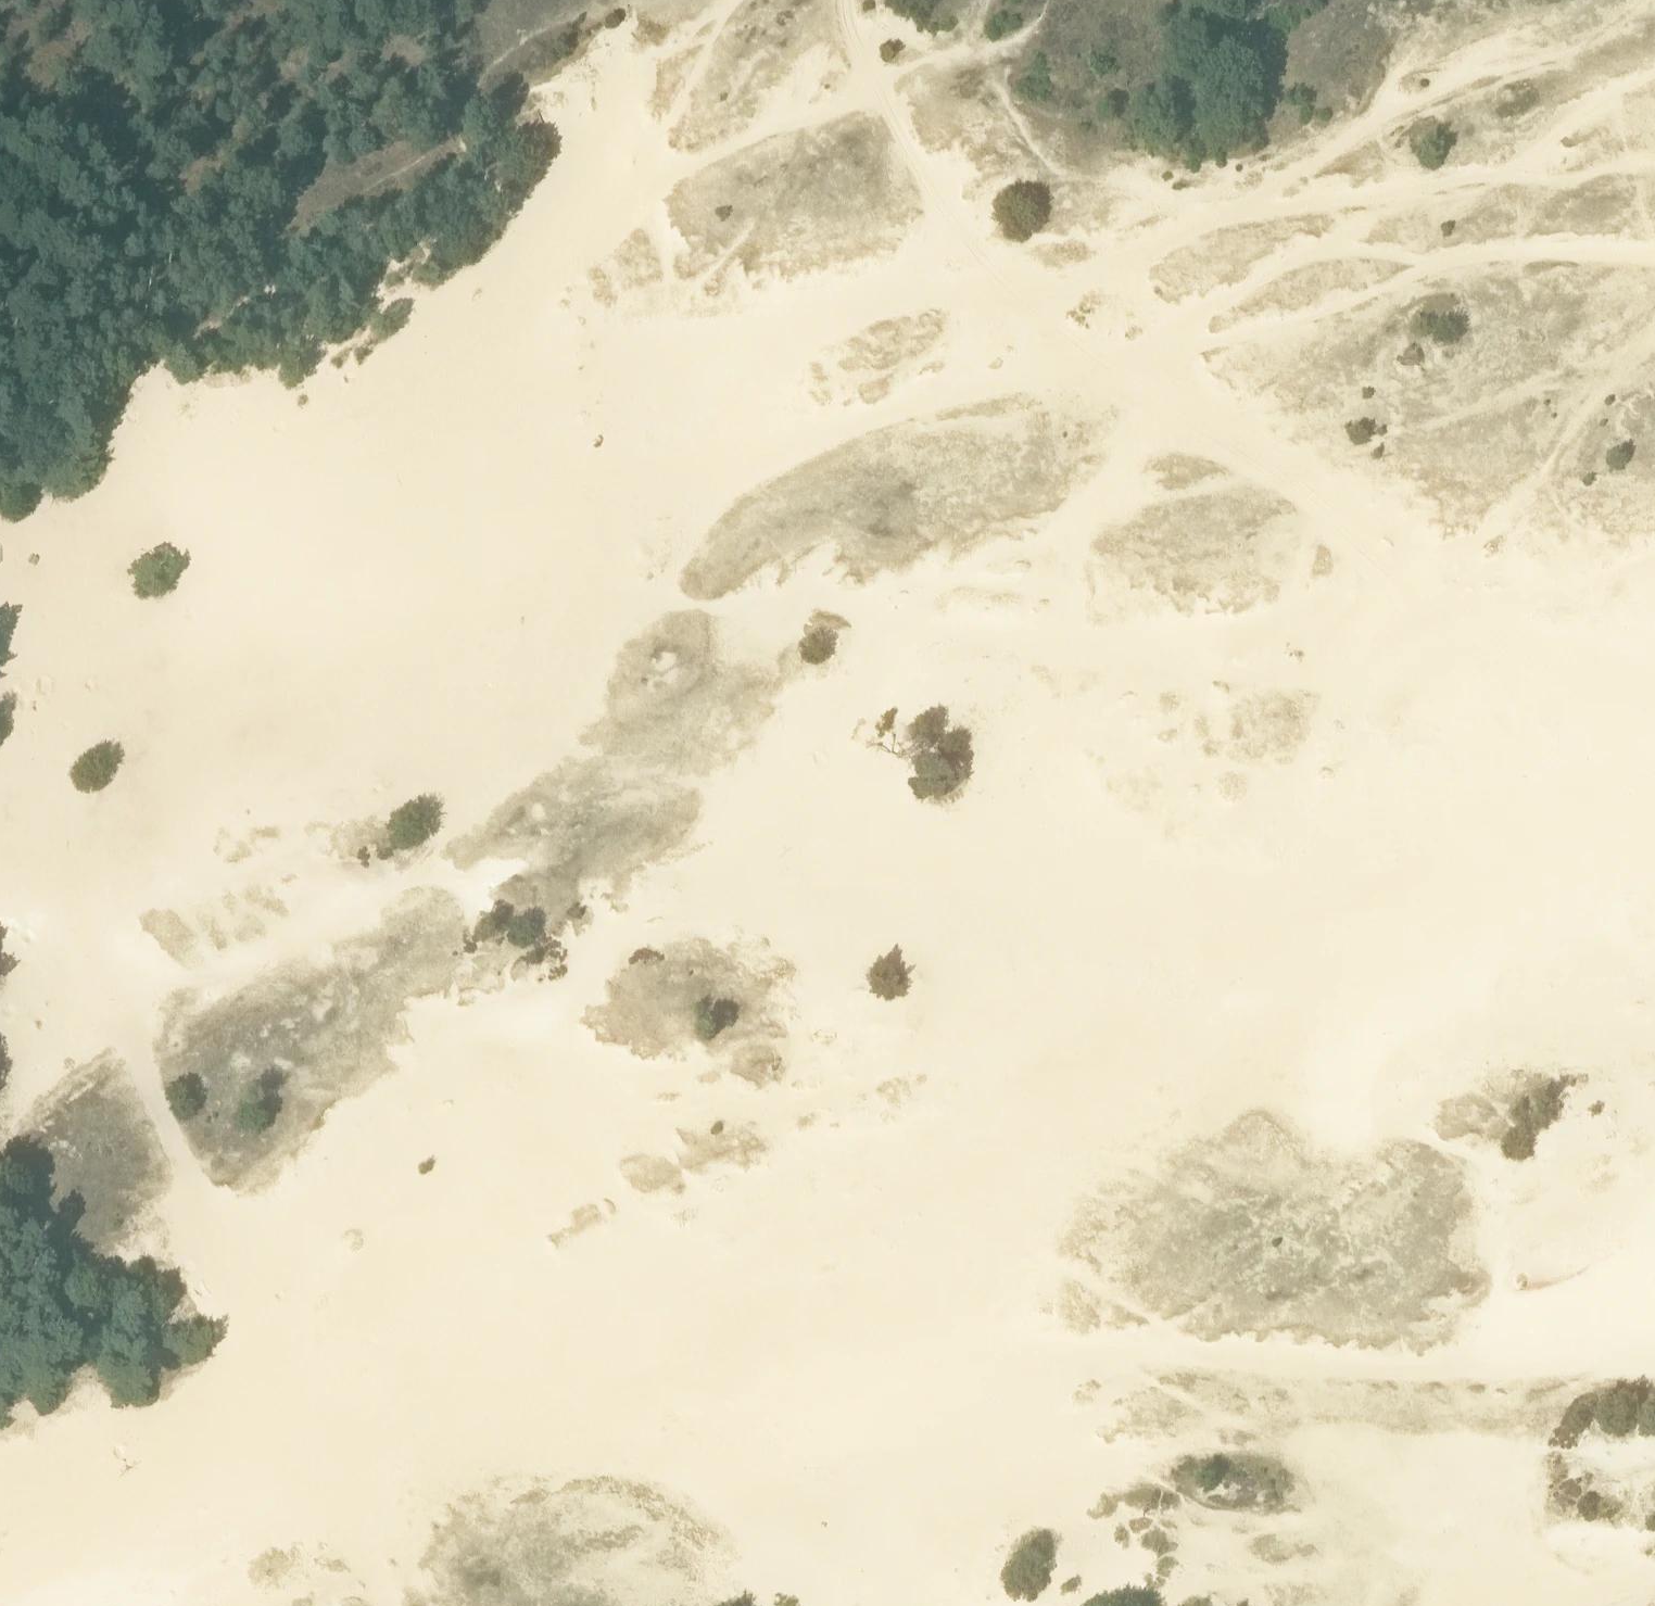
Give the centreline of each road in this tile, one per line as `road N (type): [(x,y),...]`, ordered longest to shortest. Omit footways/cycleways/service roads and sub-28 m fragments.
road 1 (track): [(1634,0),(1583,41),(1434,92),(1279,190),(1109,266),(1018,289),(1510,658),(1654,780)]
road 2 (track): [(864,0),(951,226),(1018,289)]

